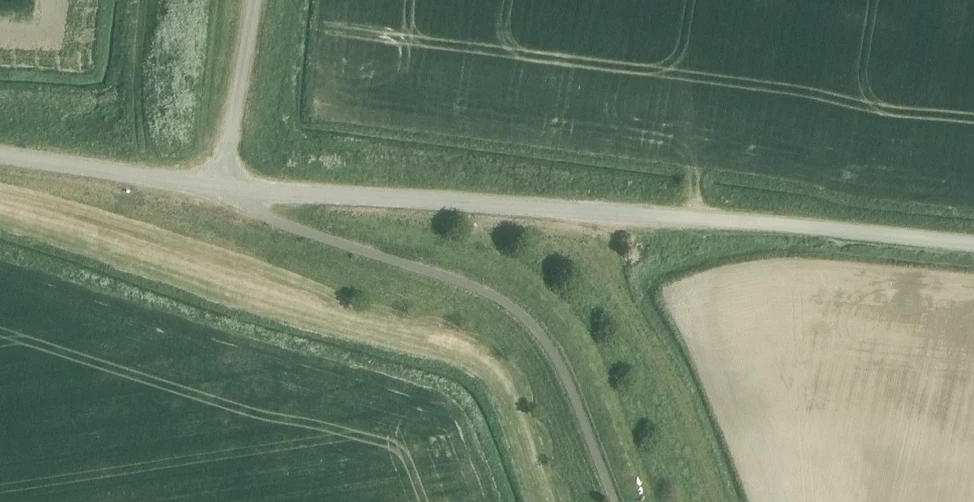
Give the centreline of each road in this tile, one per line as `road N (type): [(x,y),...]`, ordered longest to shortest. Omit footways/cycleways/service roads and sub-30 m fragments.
road 1 (unclassified): [(973,242),(221,185)]
road 2 (unclassified): [(617,501),(548,342),(502,298),(268,219),(221,185)]
road 3 (unclassified): [(0,154),(221,185)]
road 4 (unclassified): [(221,185),(253,0)]

